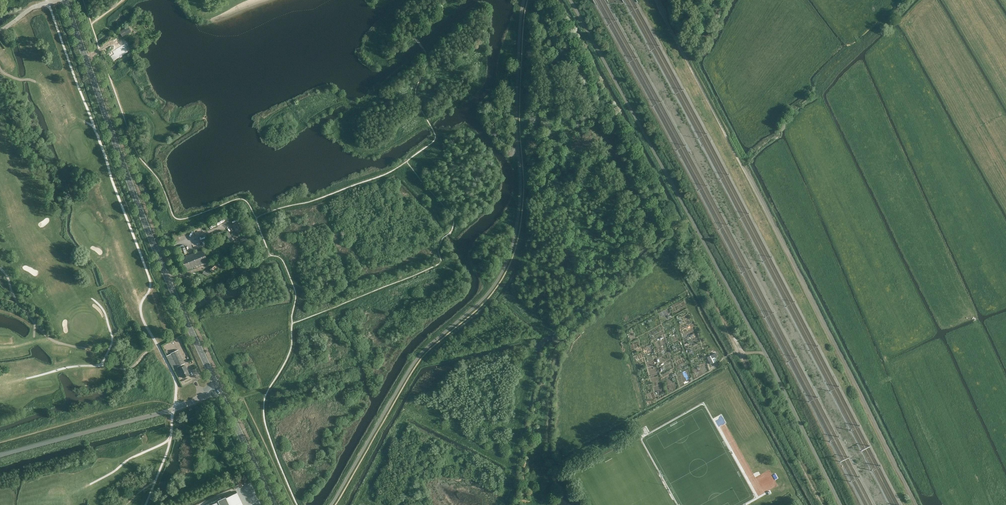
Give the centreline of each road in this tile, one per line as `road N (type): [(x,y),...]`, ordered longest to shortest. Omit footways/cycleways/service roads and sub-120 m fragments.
road 1 (tertiary): [(219,391),(142,215),(65,0)]
road 2 (unclassified): [(0,455),(219,391)]
road 3 (track): [(730,132),(671,20),(670,0)]
road 4 (tertiary): [(219,391),(274,504)]

